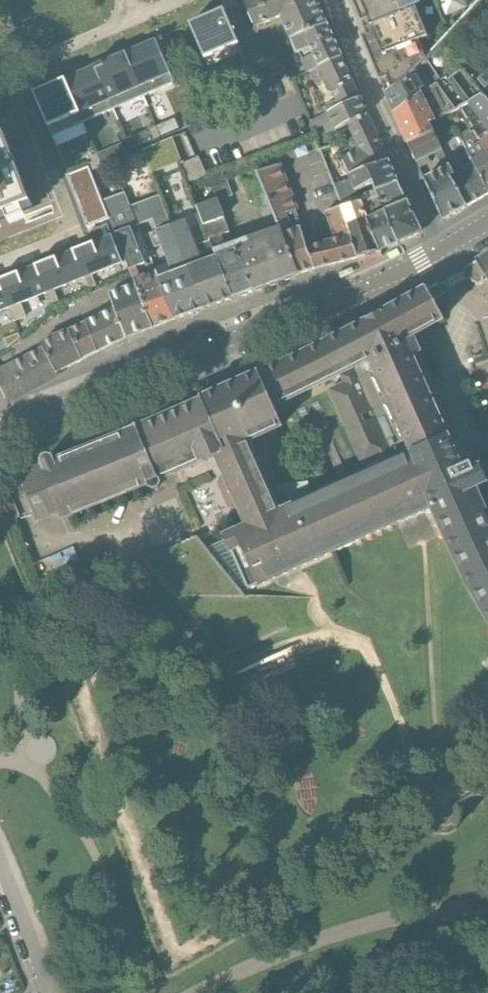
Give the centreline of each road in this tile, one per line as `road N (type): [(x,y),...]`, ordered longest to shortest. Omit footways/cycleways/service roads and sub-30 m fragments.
road 1 (tertiary): [(0,431),(439,251)]
road 2 (residential): [(332,0),(439,251)]
road 3 (residential): [(52,992),(0,869)]

